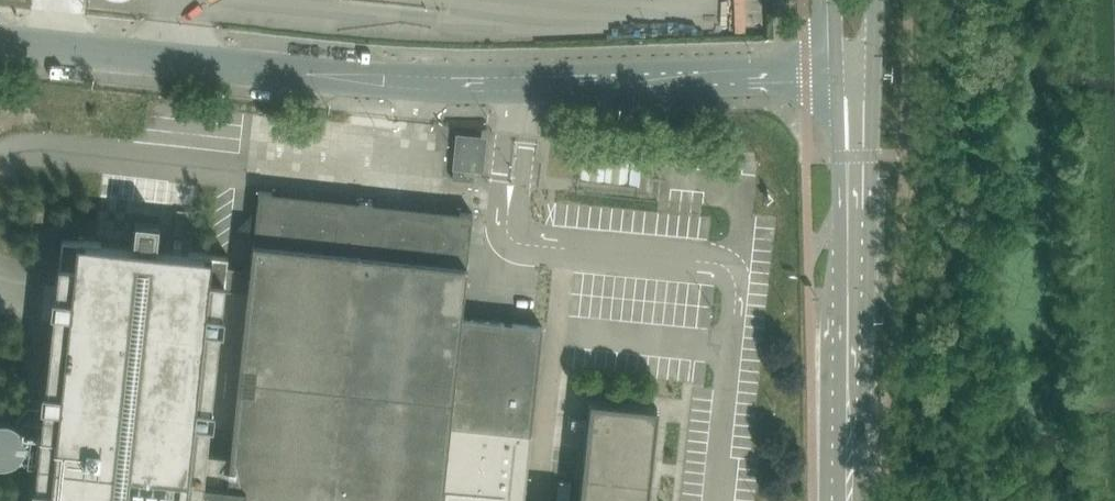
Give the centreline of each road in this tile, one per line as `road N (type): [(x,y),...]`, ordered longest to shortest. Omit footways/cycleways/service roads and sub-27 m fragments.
road 1 (unclassified): [(852,76),(351,82),(0,44)]
road 2 (secondary): [(853,500),(852,76)]

